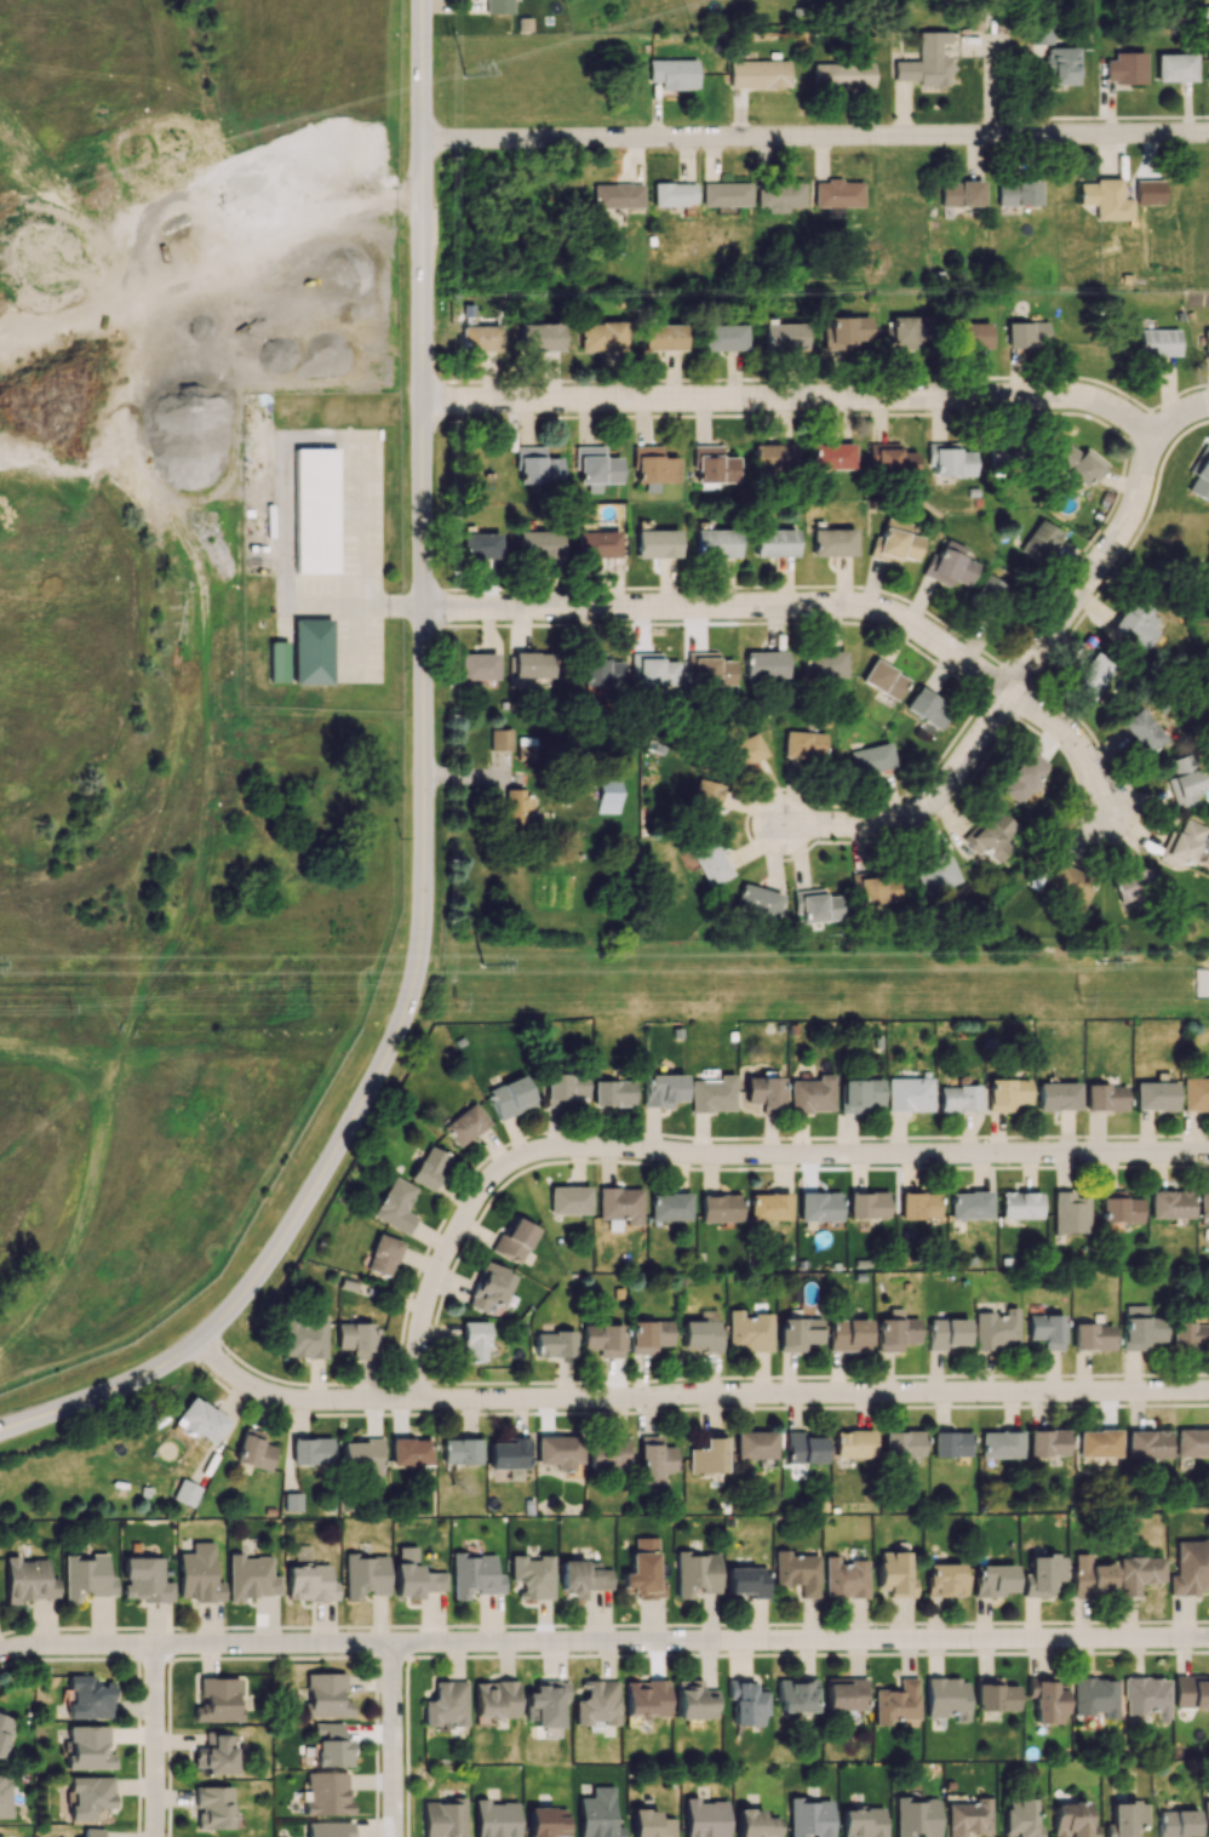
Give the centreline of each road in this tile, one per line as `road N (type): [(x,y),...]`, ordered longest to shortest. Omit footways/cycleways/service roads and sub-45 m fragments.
road 1 (tertiary): [(422,0),(423,894),(411,991),(291,1225),(225,1317),(174,1361),(0,1430)]
road 2 (residential): [(1208,1639),(155,1649)]
road 3 (residential): [(1208,1394),(292,1400),(264,1392),(194,1345)]
road 4 (residential): [(1208,1153),(756,1158),(556,1151),(523,1158),(494,1180),(434,1281),(414,1401)]
road 5 (residential): [(1208,135),(422,138)]
road 6 (residential): [(1159,445),(1117,412),(1077,401),(420,404)]
road 7 (residential): [(1010,692),(915,625),(858,608),(423,608)]
road 8 (residential): [(1010,692),(957,774),(921,812),(879,824),(781,824)]
road 9 (residential): [(1159,445),(1106,561),(1010,692)]
road 10 (residential): [(155,1649),(154,1836)]
road 11 (residential): [(395,1836),(396,1650)]
road 12 (residential): [(1108,812),(1087,756),(1010,692)]
road 13 (residential): [(155,1649),(0,1657)]

